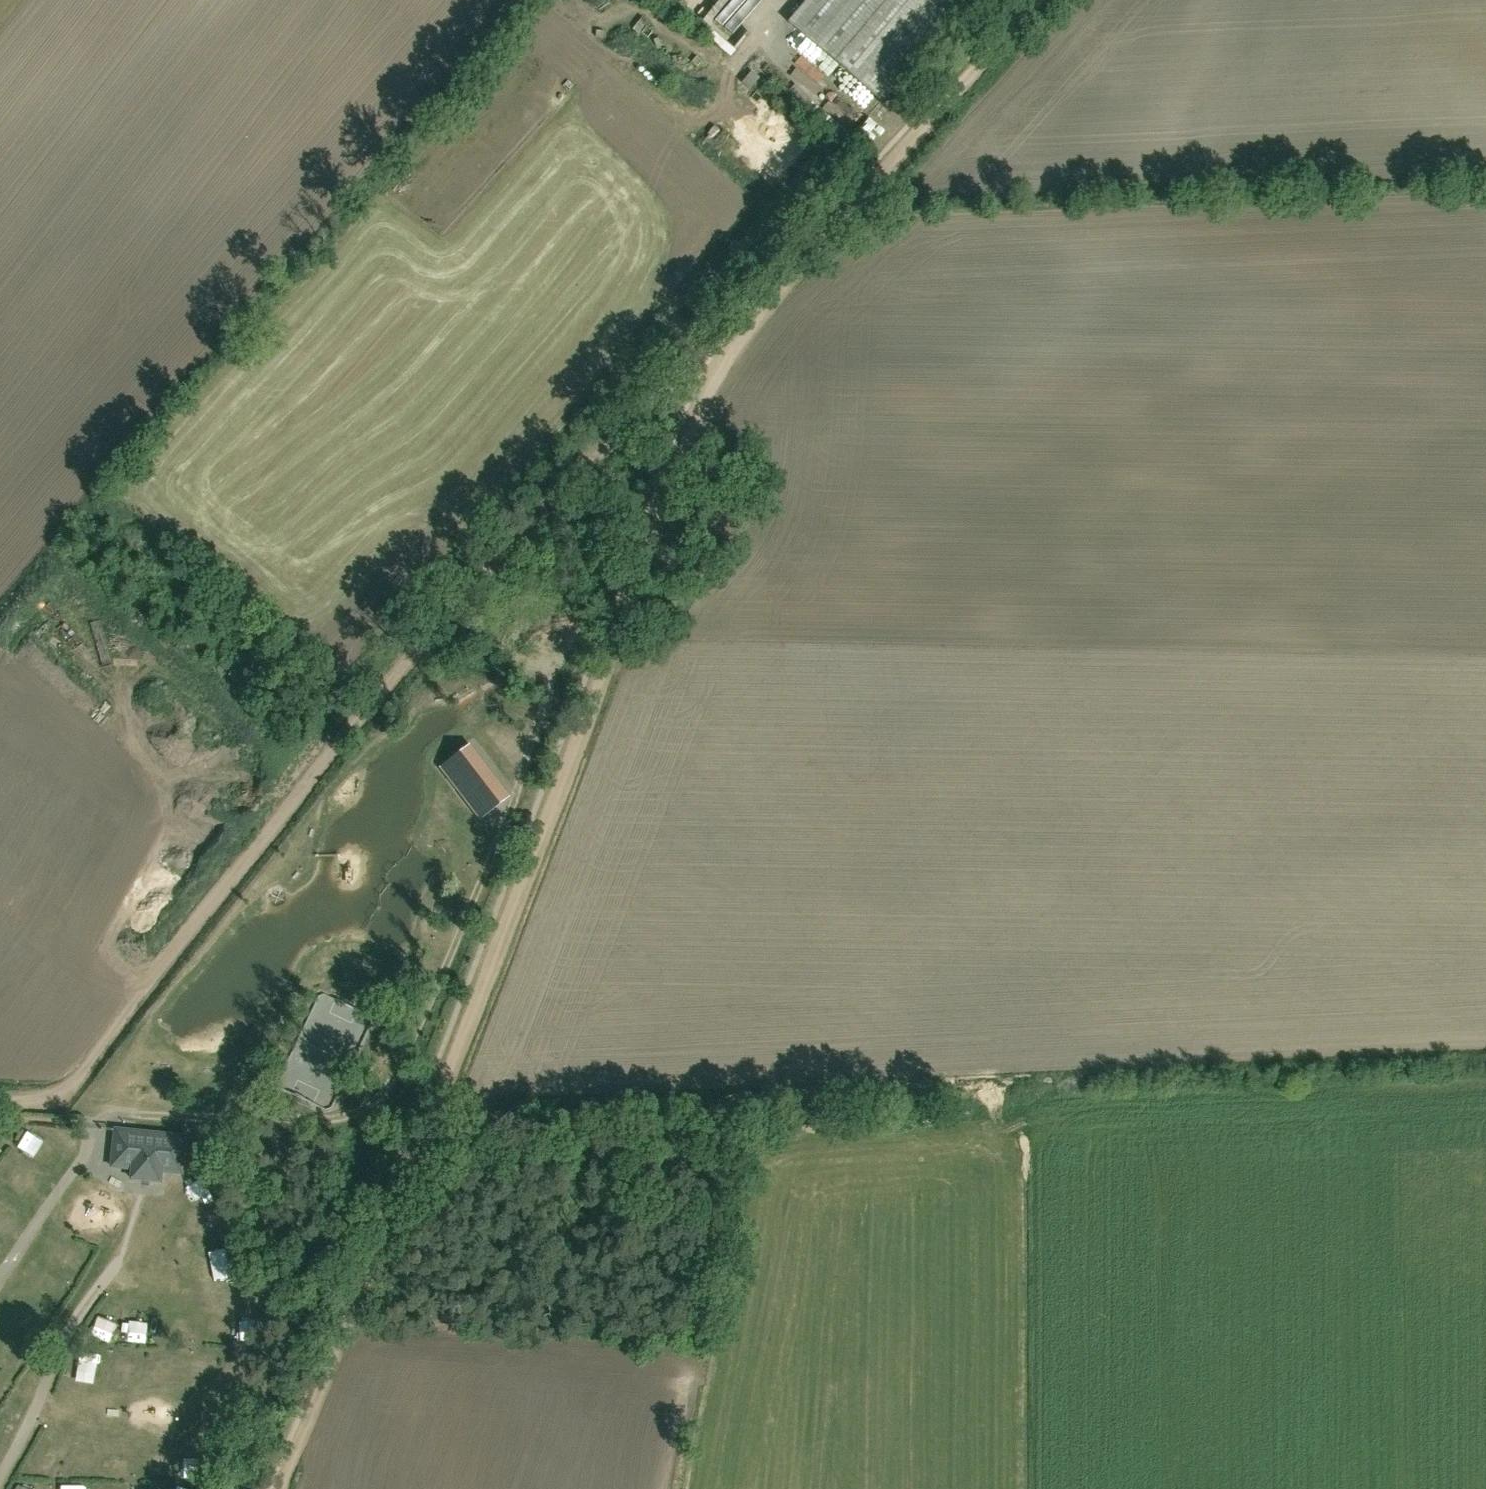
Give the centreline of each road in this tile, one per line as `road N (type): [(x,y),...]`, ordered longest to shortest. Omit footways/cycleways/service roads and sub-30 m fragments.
road 1 (track): [(1040,0),(722,366),(282,1488)]
road 2 (track): [(326,758),(62,1100),(0,1098)]

